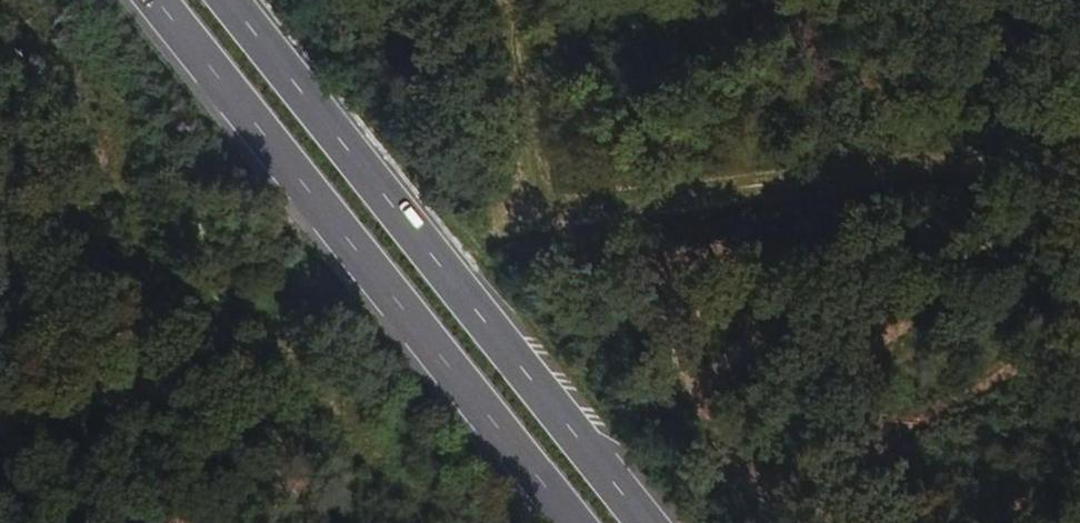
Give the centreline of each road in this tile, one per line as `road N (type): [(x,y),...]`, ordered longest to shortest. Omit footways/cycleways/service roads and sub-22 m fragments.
road 1 (primary): [(643,522),(225,0)]
road 2 (primary): [(155,0),(572,522)]
road 3 (track): [(1079,149),(538,216)]
road 4 (track): [(235,349),(0,436)]
road 5 (track): [(512,0),(505,11),(538,216)]

